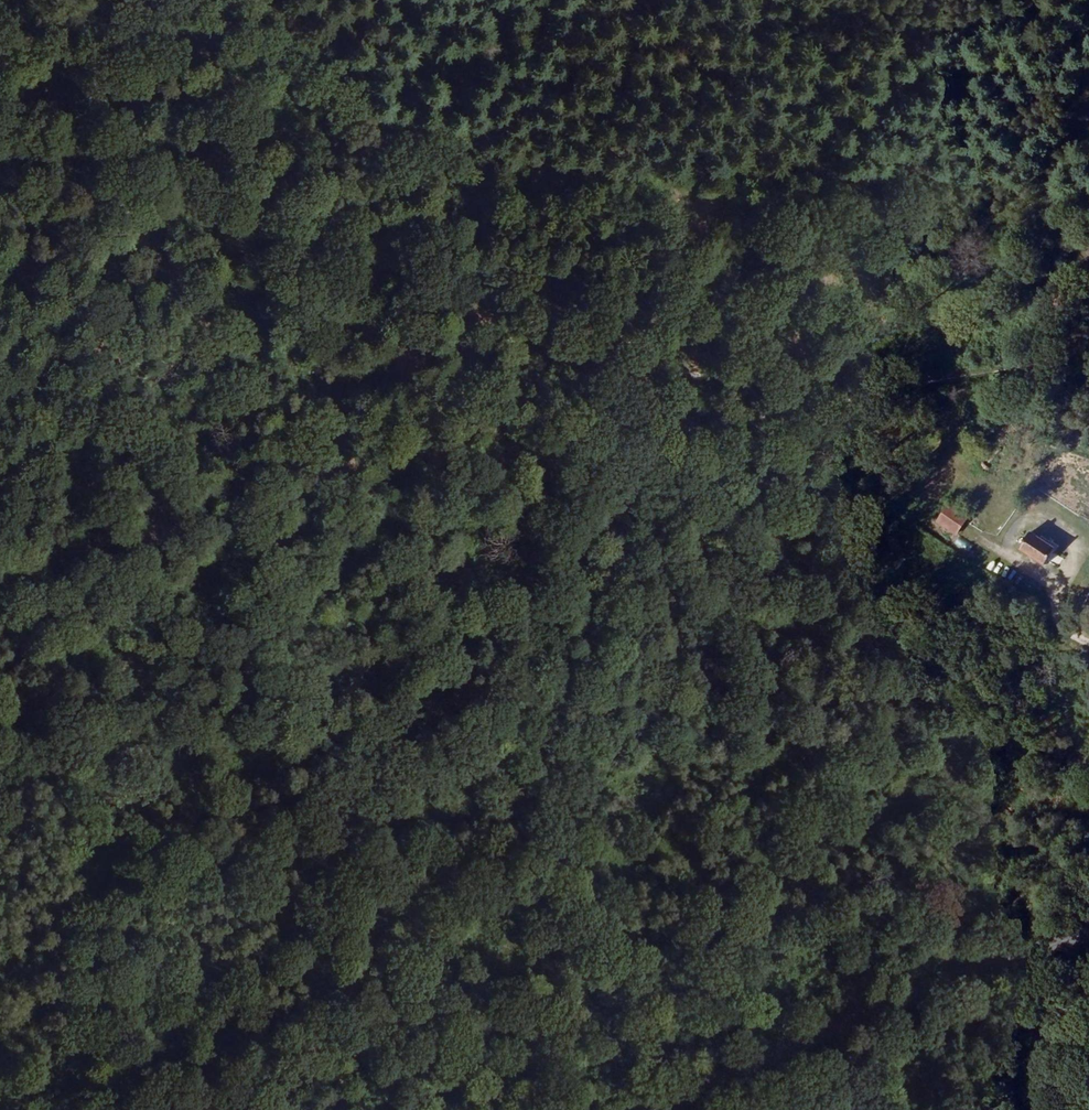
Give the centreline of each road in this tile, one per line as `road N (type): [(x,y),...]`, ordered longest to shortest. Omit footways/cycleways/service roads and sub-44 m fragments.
road 1 (track): [(86,1109),(94,532),(87,0)]
road 2 (track): [(0,552),(1088,341)]
road 3 (primary): [(663,1109),(736,1067),(1088,947)]

